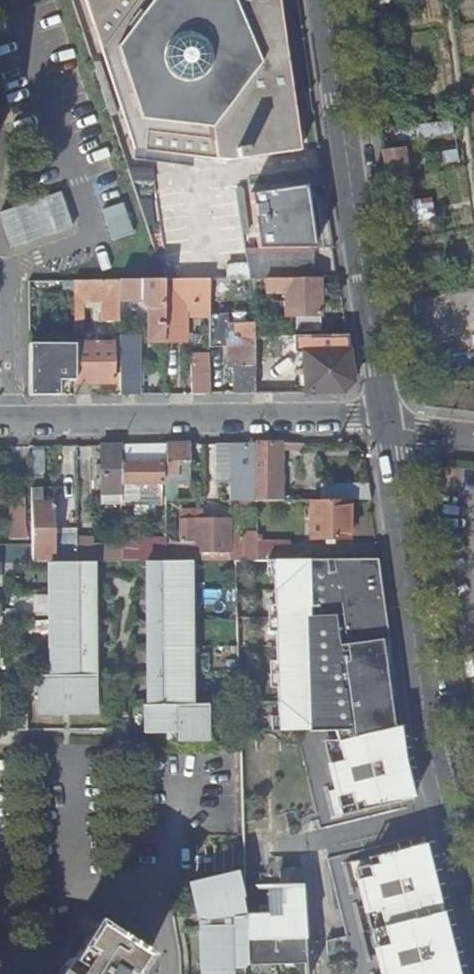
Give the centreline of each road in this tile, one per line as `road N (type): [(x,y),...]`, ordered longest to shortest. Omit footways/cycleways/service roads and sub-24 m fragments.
road 1 (residential): [(0,906),(22,908),(166,875),(179,858),(286,850),(445,819)]
road 2 (tertiary): [(388,425),(327,0)]
road 3 (tertiary): [(445,819),(429,753),(388,425)]
road 4 (residential): [(0,427),(388,425)]

